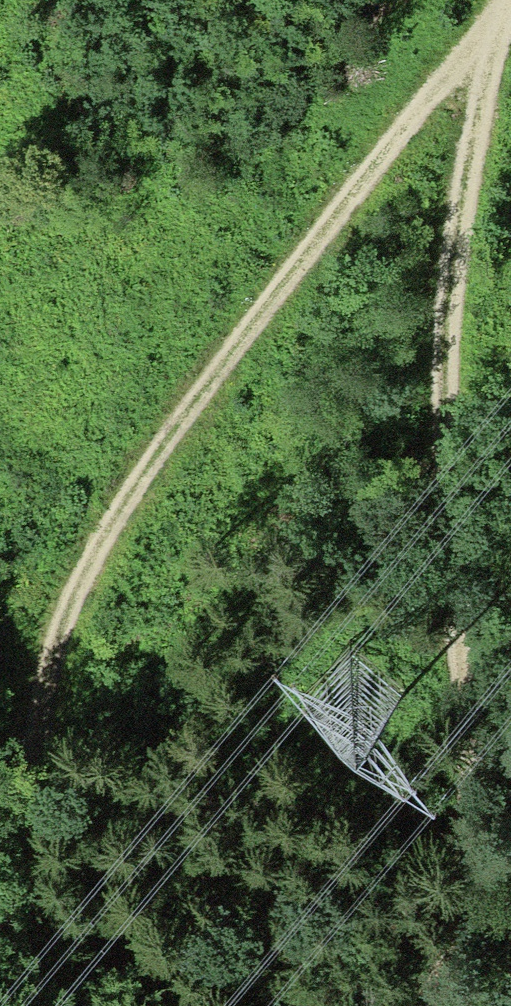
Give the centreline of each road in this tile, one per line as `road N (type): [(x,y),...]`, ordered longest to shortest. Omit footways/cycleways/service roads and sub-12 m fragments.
road 1 (track): [(499,0),(475,33),(448,566),(465,802),(429,1005)]
road 2 (track): [(475,33),(131,437),(74,546),(24,680),(0,876)]

